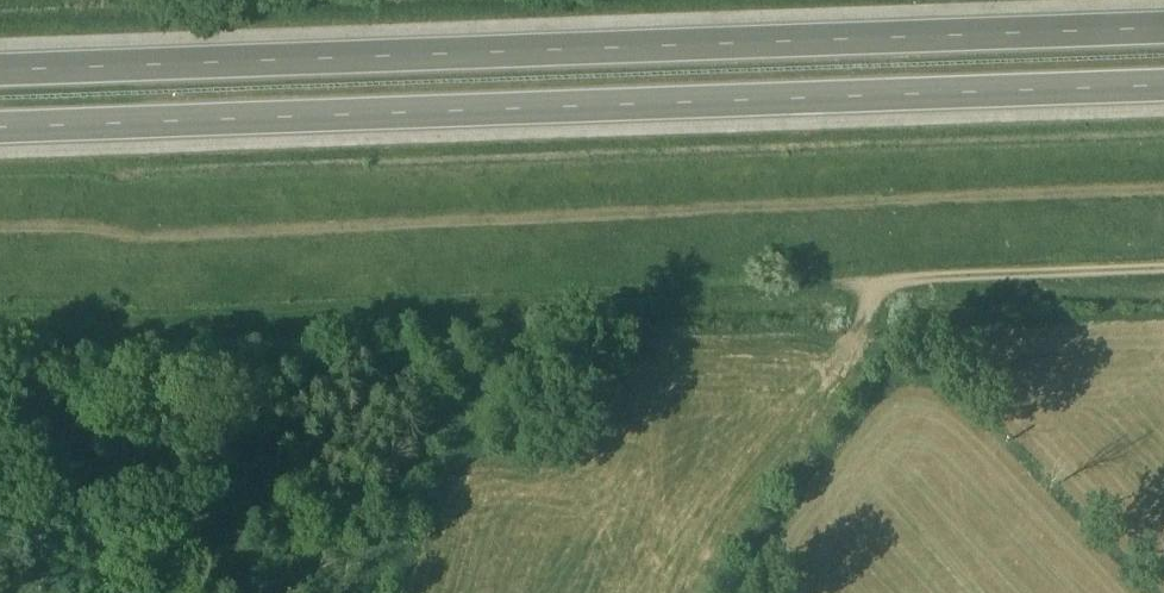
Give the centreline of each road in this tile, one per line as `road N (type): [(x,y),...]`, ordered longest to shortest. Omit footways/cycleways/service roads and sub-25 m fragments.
road 1 (trunk): [(1163,28),(0,69)]
road 2 (trunk): [(0,131),(1163,90)]
road 3 (track): [(0,232),(1163,193)]
road 4 (track): [(888,282),(1163,267)]

